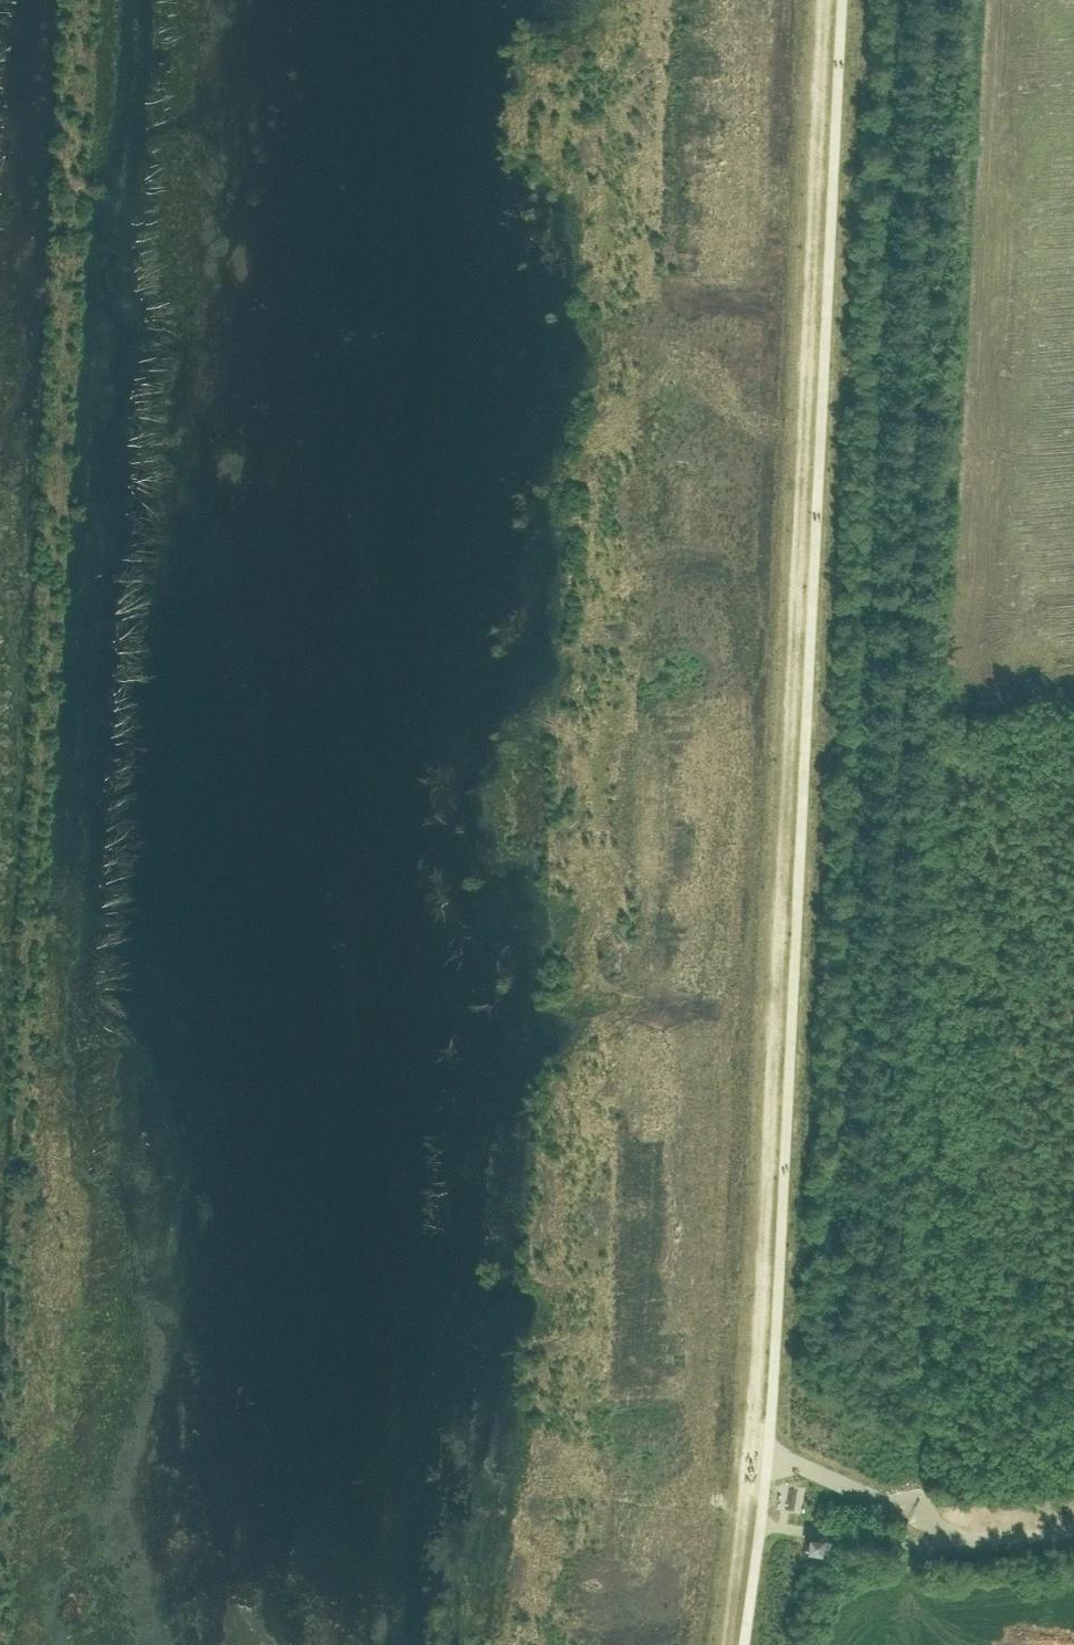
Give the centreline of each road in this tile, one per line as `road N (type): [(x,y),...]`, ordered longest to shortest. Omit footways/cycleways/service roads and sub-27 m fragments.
road 1 (track): [(821,0),(741,1524)]
road 2 (track): [(936,1535),(911,1513),(792,1461),(744,1459)]
road 3 (unclassified): [(924,1535),(1073,1532)]
road 4 (track): [(724,1644),(741,1524)]

